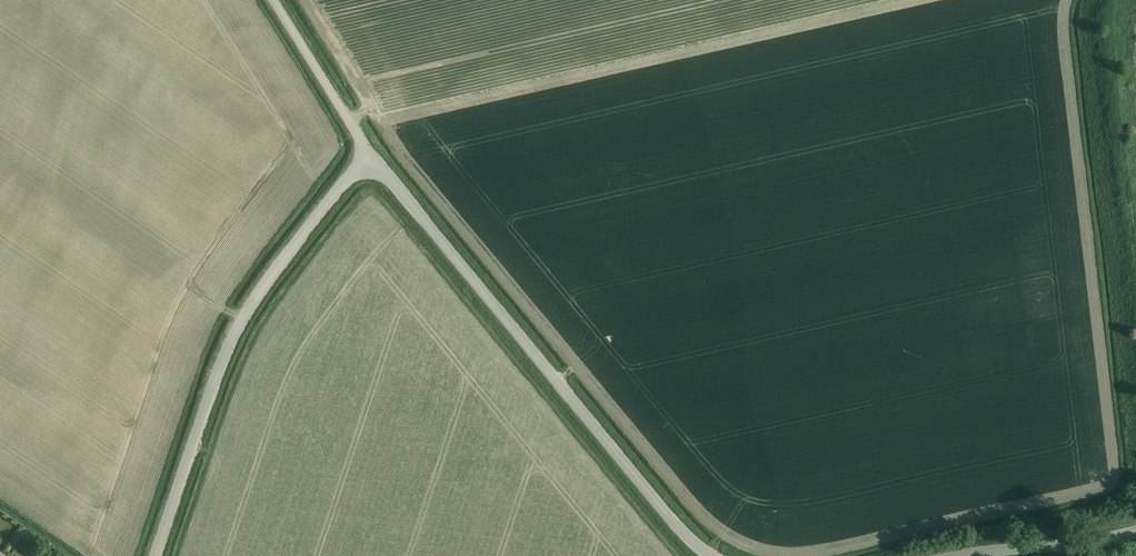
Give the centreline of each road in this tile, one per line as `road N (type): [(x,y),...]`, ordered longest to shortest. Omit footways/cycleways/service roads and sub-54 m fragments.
road 1 (unclassified): [(708,555),(371,160)]
road 2 (unclassified): [(157,555),(245,319),(343,185),(371,160)]
road 3 (track): [(1110,0),(1110,113),(1135,247)]
road 4 (unclassified): [(371,160),(273,0)]
road 5 (unclassified): [(1135,531),(955,555)]

